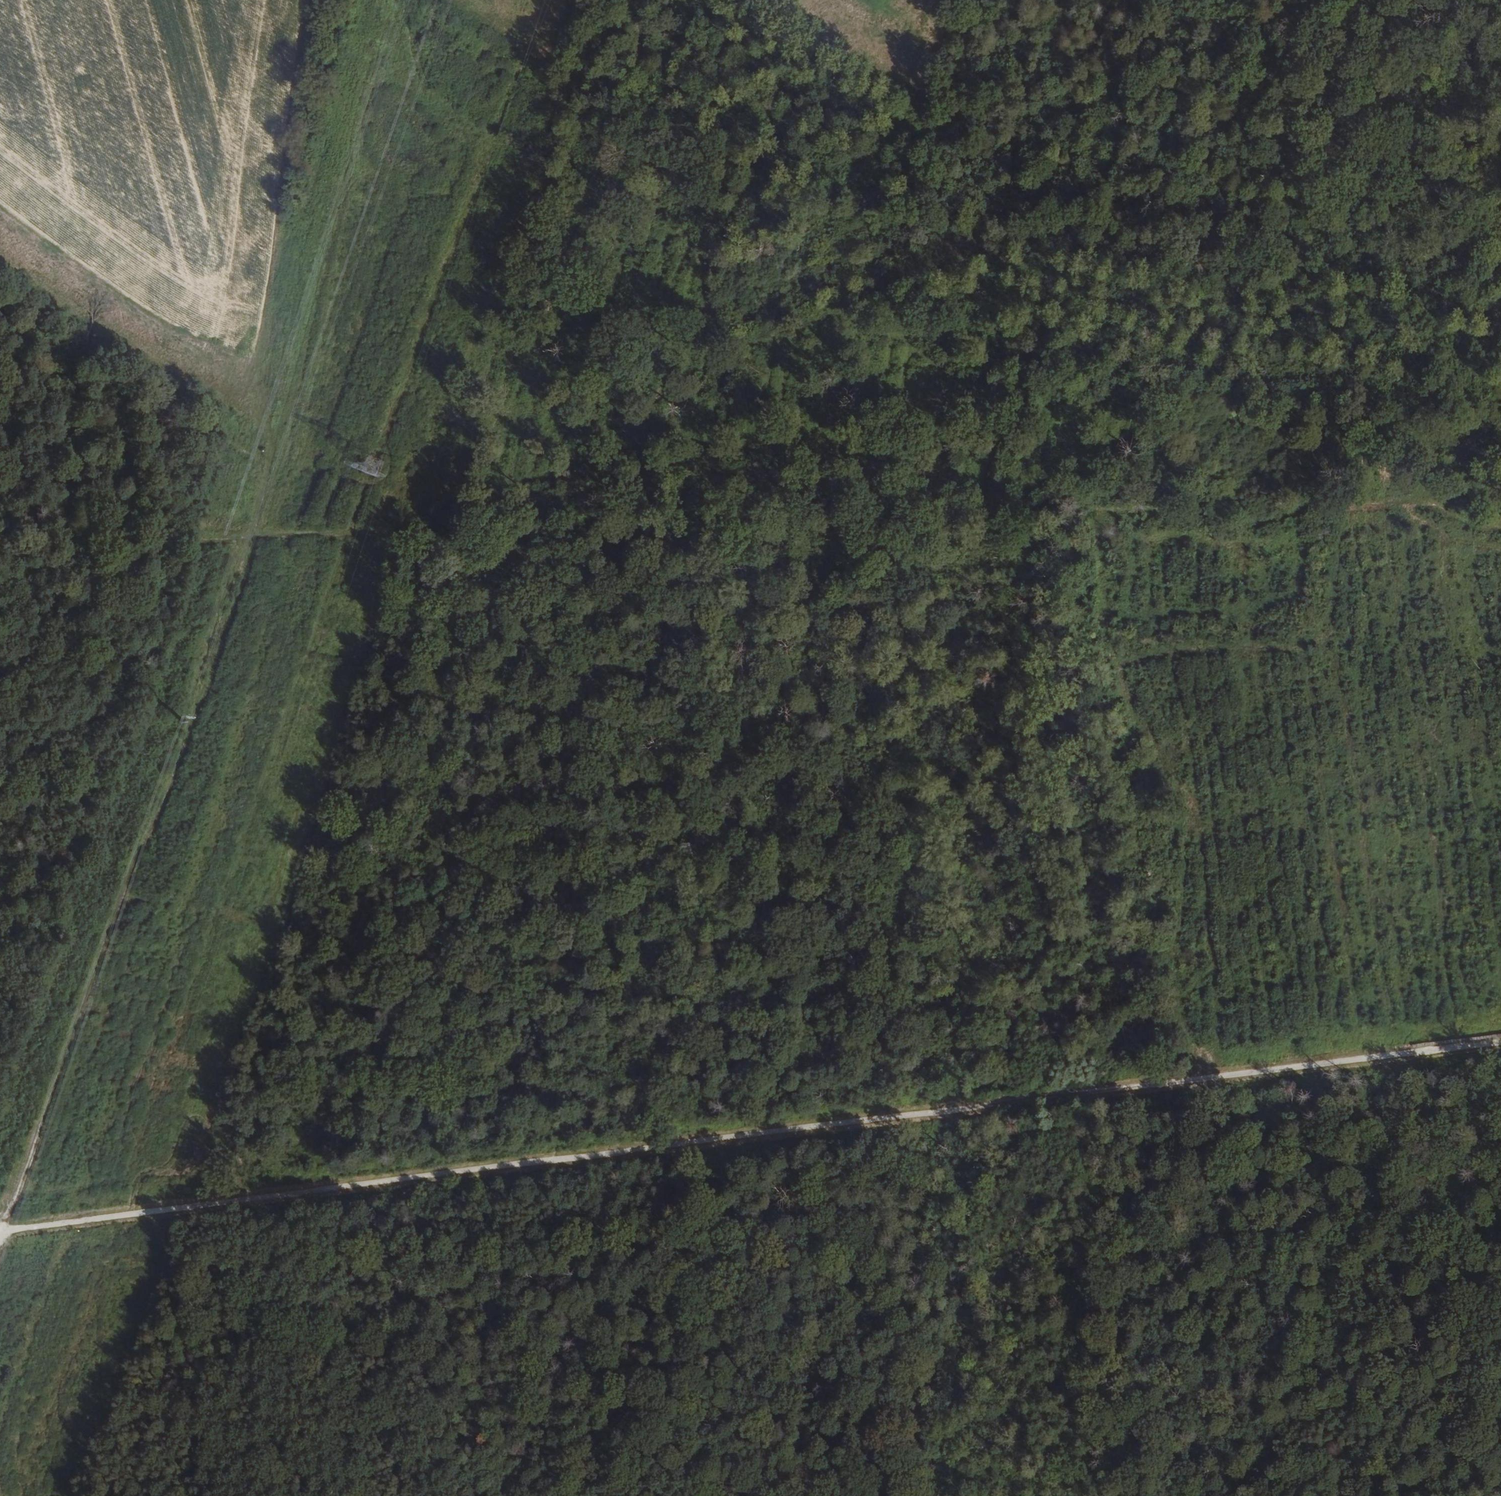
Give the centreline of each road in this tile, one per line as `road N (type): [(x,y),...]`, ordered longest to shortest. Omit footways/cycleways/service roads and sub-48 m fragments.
road 1 (track): [(0,1234),(1500,1039)]
road 2 (track): [(201,539),(0,542)]

